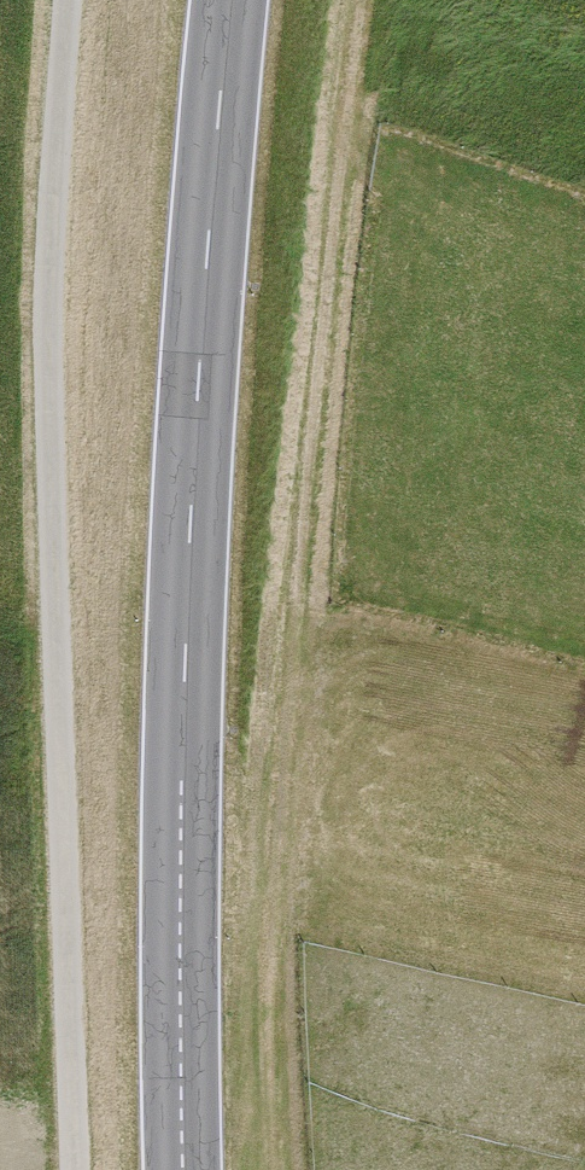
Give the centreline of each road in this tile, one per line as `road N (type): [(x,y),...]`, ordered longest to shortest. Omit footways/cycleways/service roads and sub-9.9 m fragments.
road 1 (track): [(63,0),(36,300),(71,1169)]
road 2 (primary): [(229,0),(189,541),(180,782),(182,1169)]

